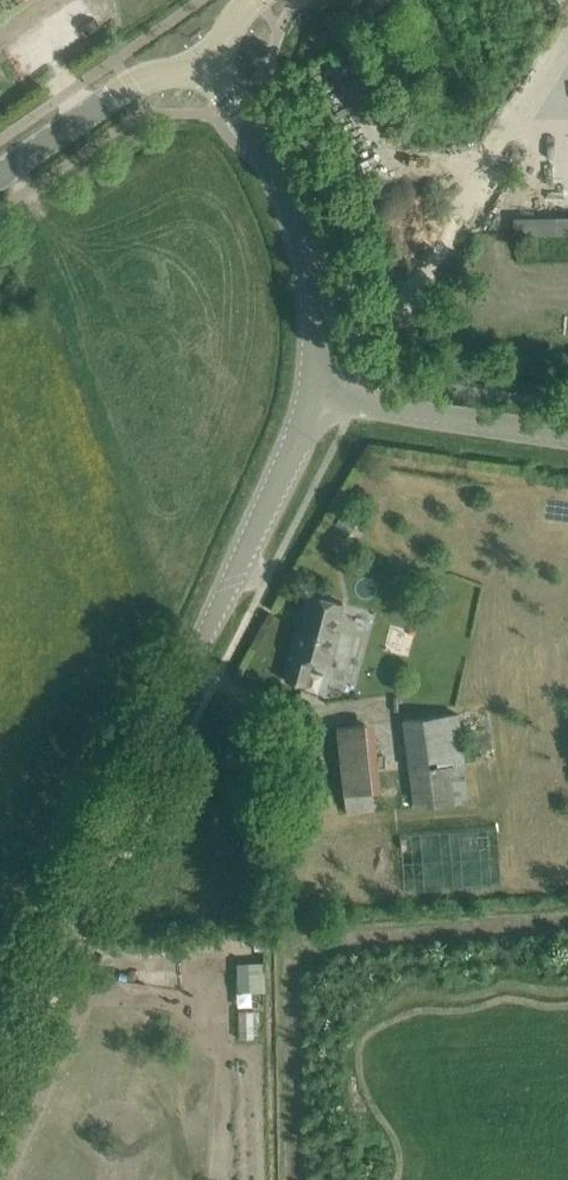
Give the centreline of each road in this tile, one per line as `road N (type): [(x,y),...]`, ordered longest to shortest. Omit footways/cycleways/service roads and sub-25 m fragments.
road 1 (unclassified): [(0,1044),(278,483),(312,391)]
road 2 (unclassified): [(312,391),(313,288),(293,203),(210,64)]
road 3 (unclassified): [(567,434),(312,391)]
road 4 (tertiary): [(0,171),(130,83),(210,64)]

